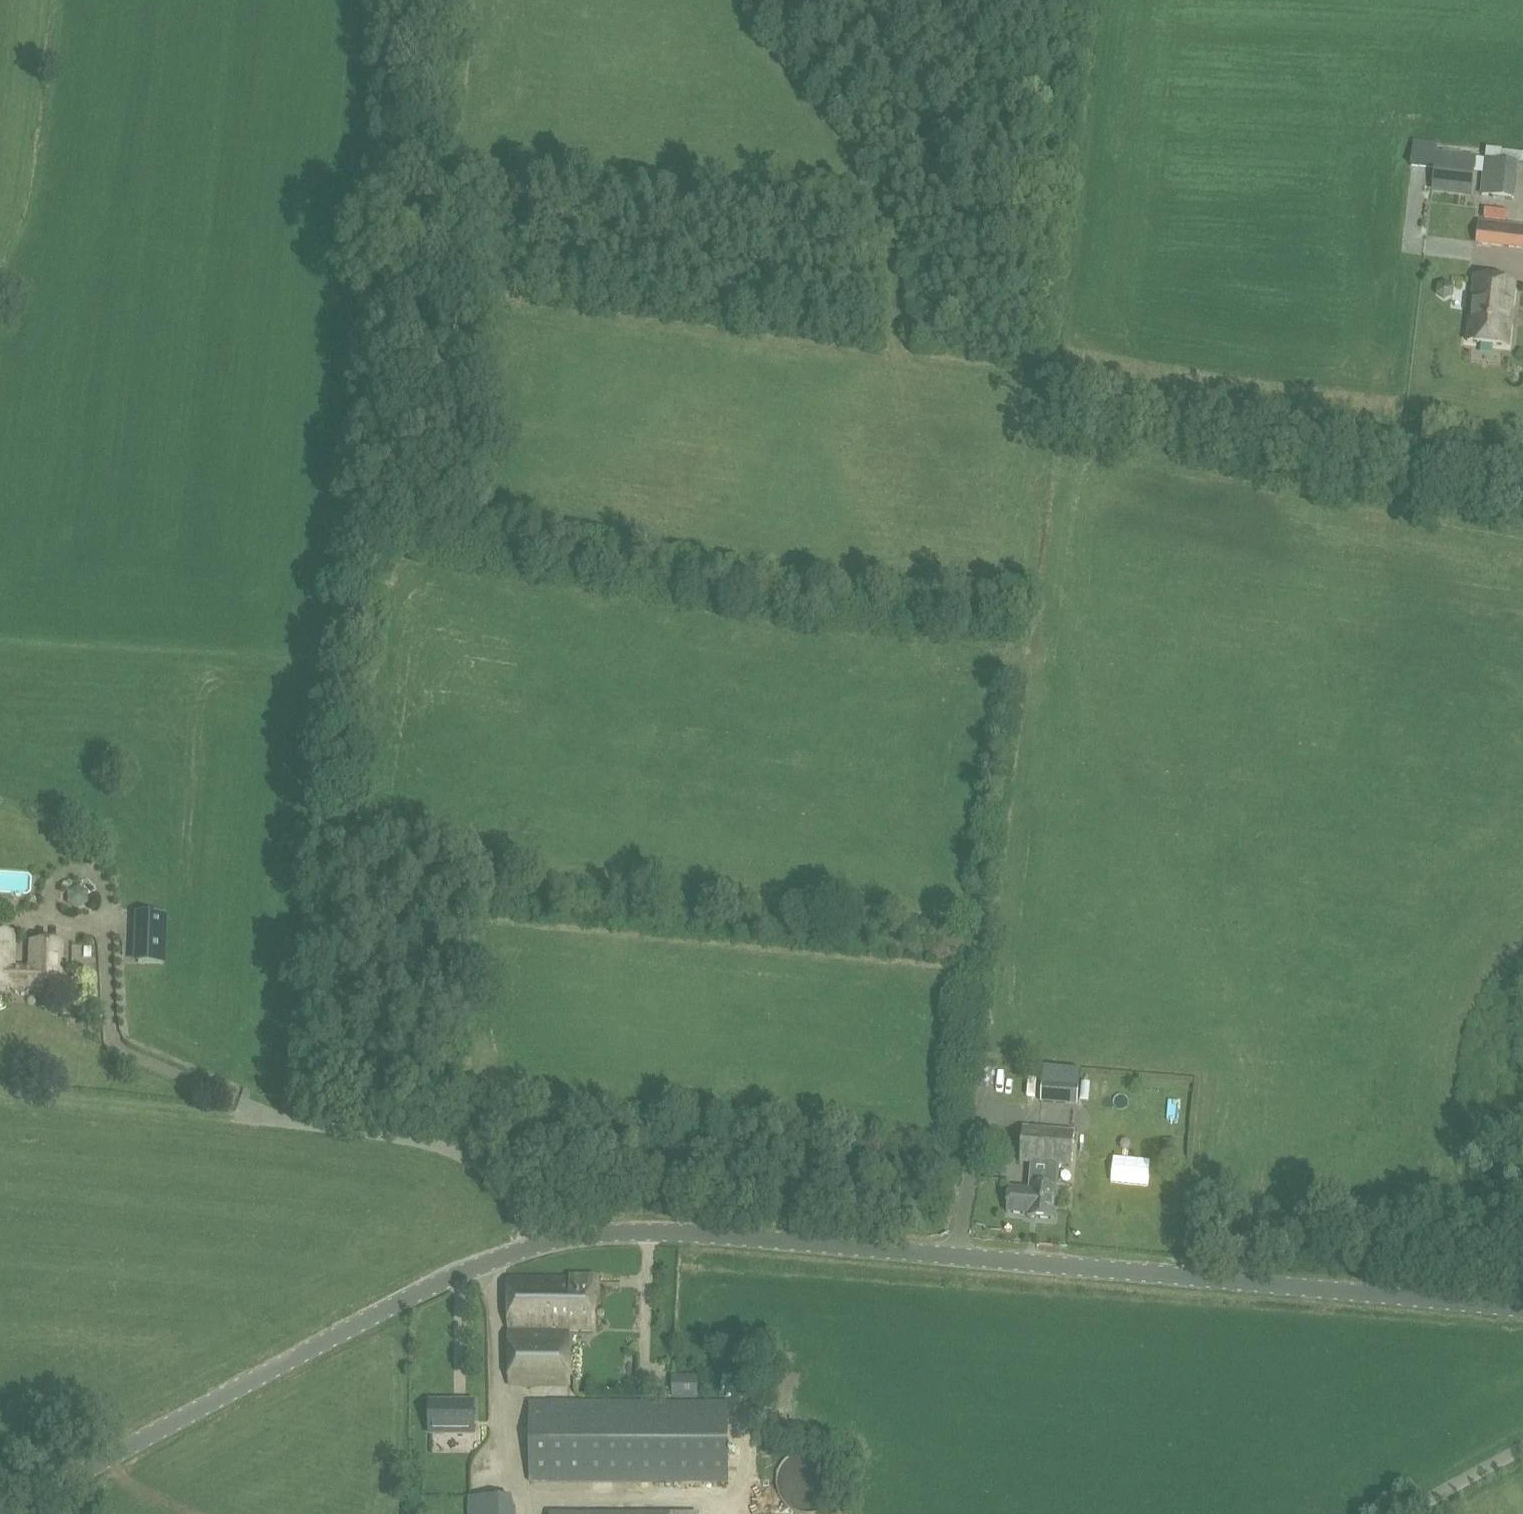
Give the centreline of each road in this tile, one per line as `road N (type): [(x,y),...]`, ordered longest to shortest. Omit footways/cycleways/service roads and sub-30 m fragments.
road 1 (unclassified): [(6,1513),(441,1281),(587,1234),(675,1231),(1522,1309)]
road 2 (unclassified): [(1408,1513),(1522,1450)]

